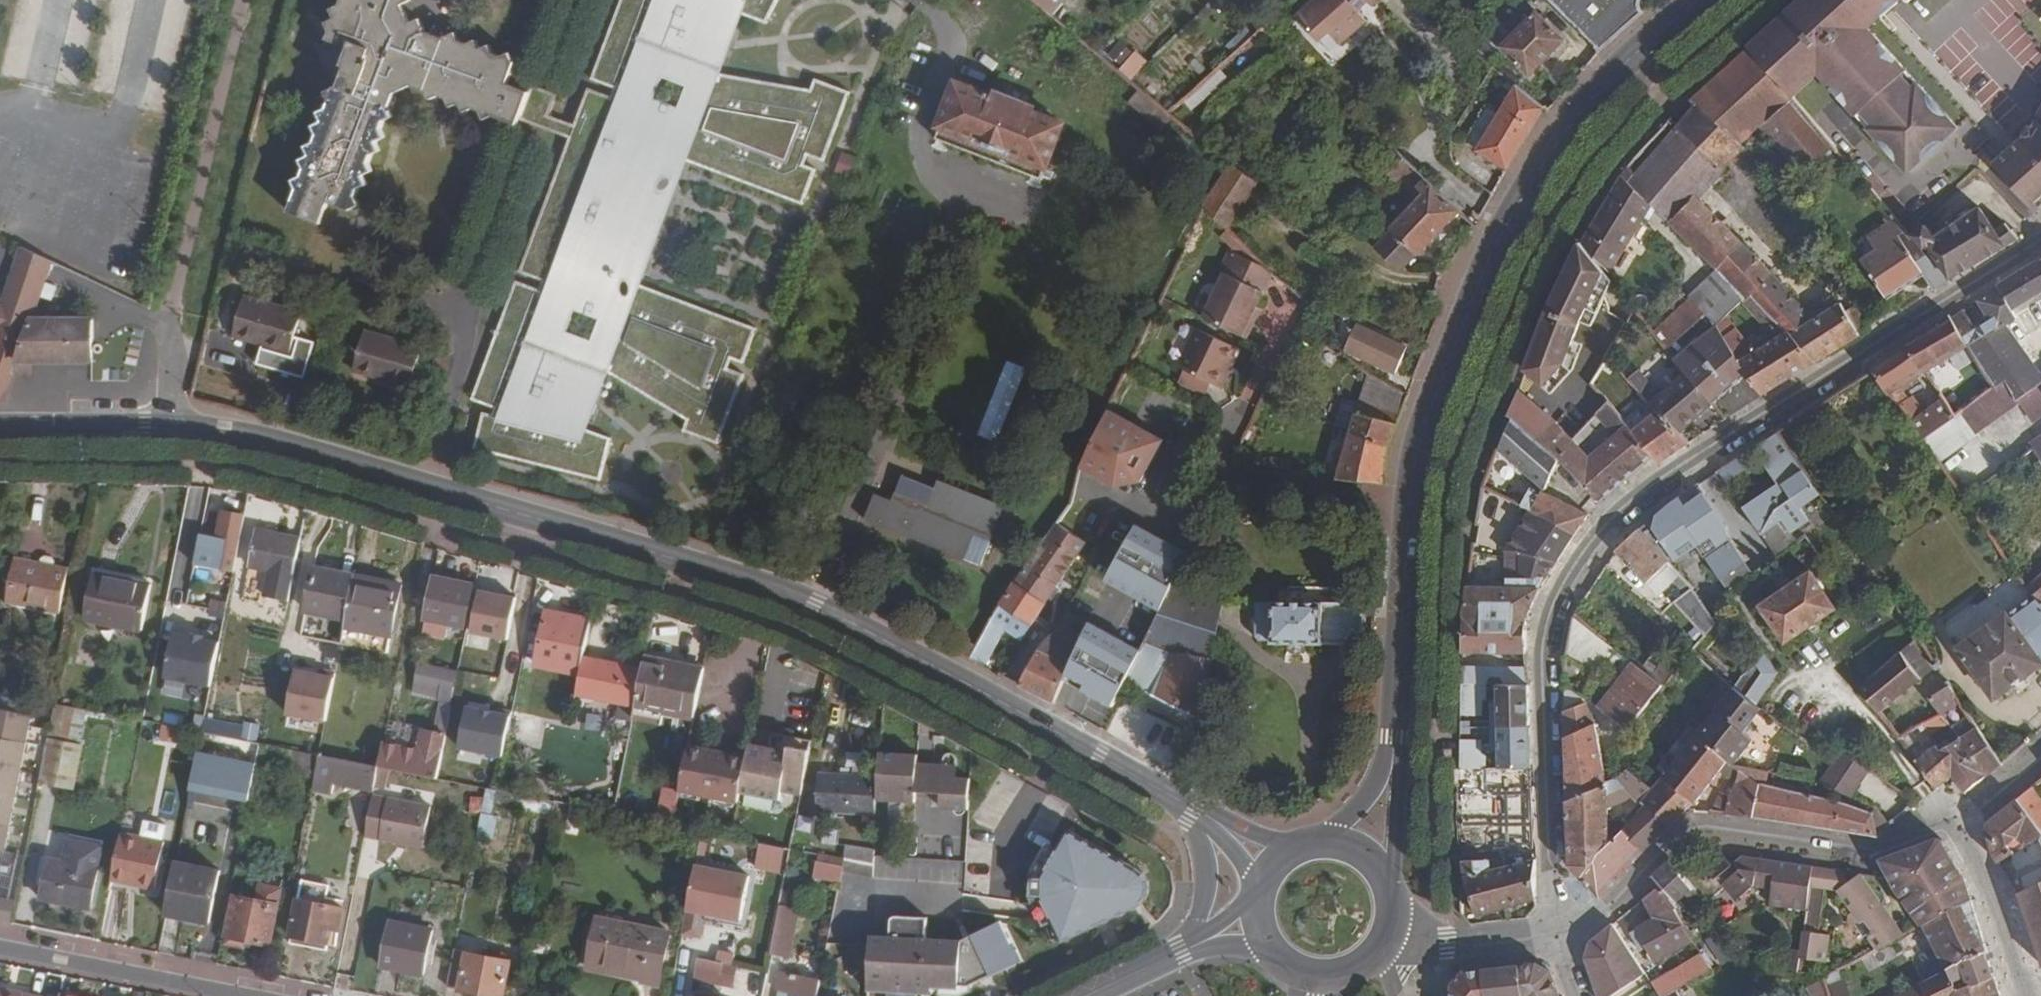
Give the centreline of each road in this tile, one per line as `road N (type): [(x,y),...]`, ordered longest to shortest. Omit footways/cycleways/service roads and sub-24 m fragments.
road 1 (tertiary): [(0,429),(174,427),(278,445),(701,567),(813,605),(1193,810)]
road 2 (residential): [(2040,240),(1658,479),(1574,561),(1548,611),(1539,656),(1554,936)]
road 3 (secondary): [(1391,768),(1409,481),(1431,396),(1511,215),(1568,125),(1635,50),(1697,0)]
road 4 (residential): [(1962,826),(1911,833),(1864,856),(1693,829),(1602,915),(1554,936)]
road 5 (residential): [(0,949),(237,995)]
road 6 (residential): [(2020,995),(1962,826)]
road 7 (residential): [(1554,936),(1448,944),(1379,934)]
road 8 (secondary): [(1381,899),(1391,768)]
road 9 (tertiary): [(1200,817),(1209,883),(1193,945)]

